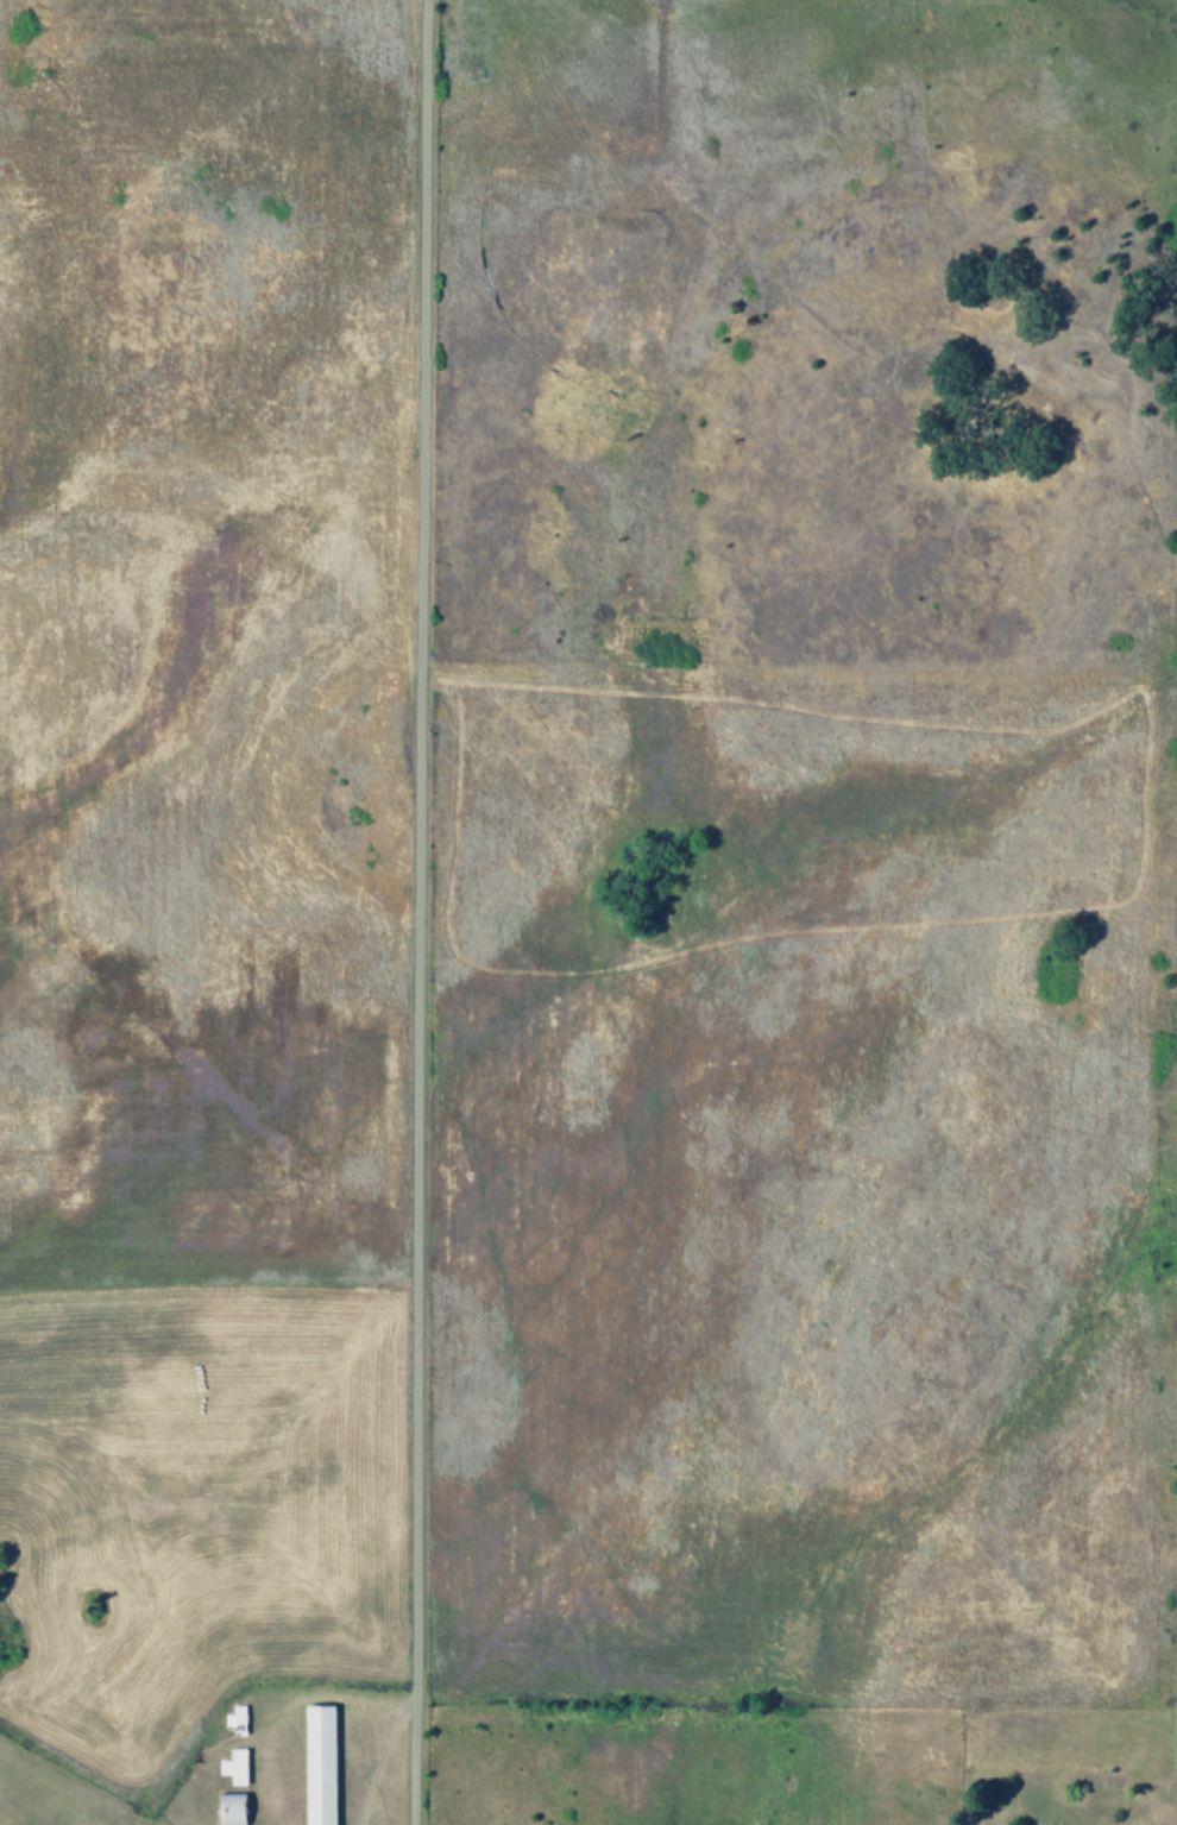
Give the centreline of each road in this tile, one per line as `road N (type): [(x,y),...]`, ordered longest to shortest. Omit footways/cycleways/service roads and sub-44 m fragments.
road 1 (residential): [(412,1824),(424,0)]

